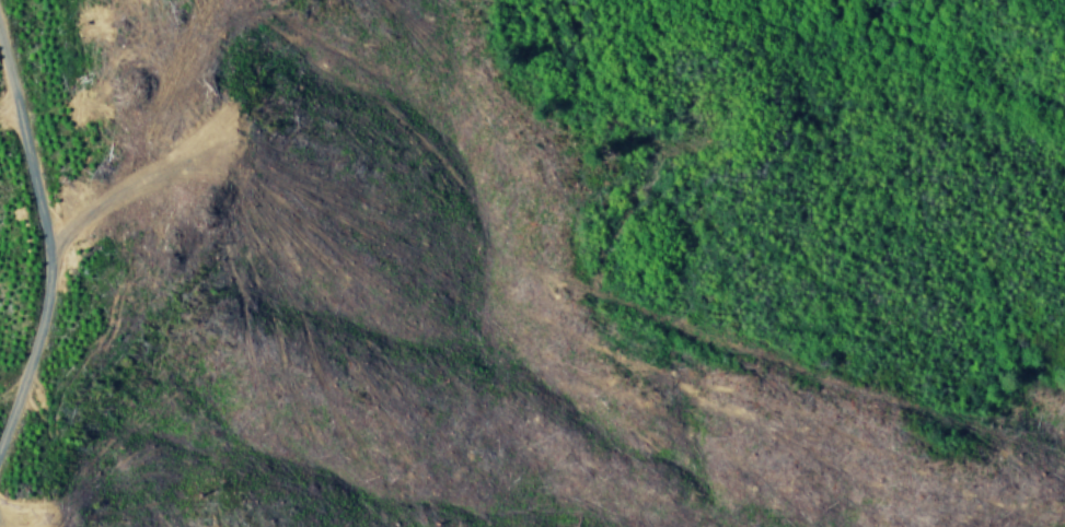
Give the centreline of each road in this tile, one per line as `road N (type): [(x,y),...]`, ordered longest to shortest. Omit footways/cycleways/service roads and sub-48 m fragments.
road 1 (track): [(0,446),(49,303),(51,256),(0,20)]

